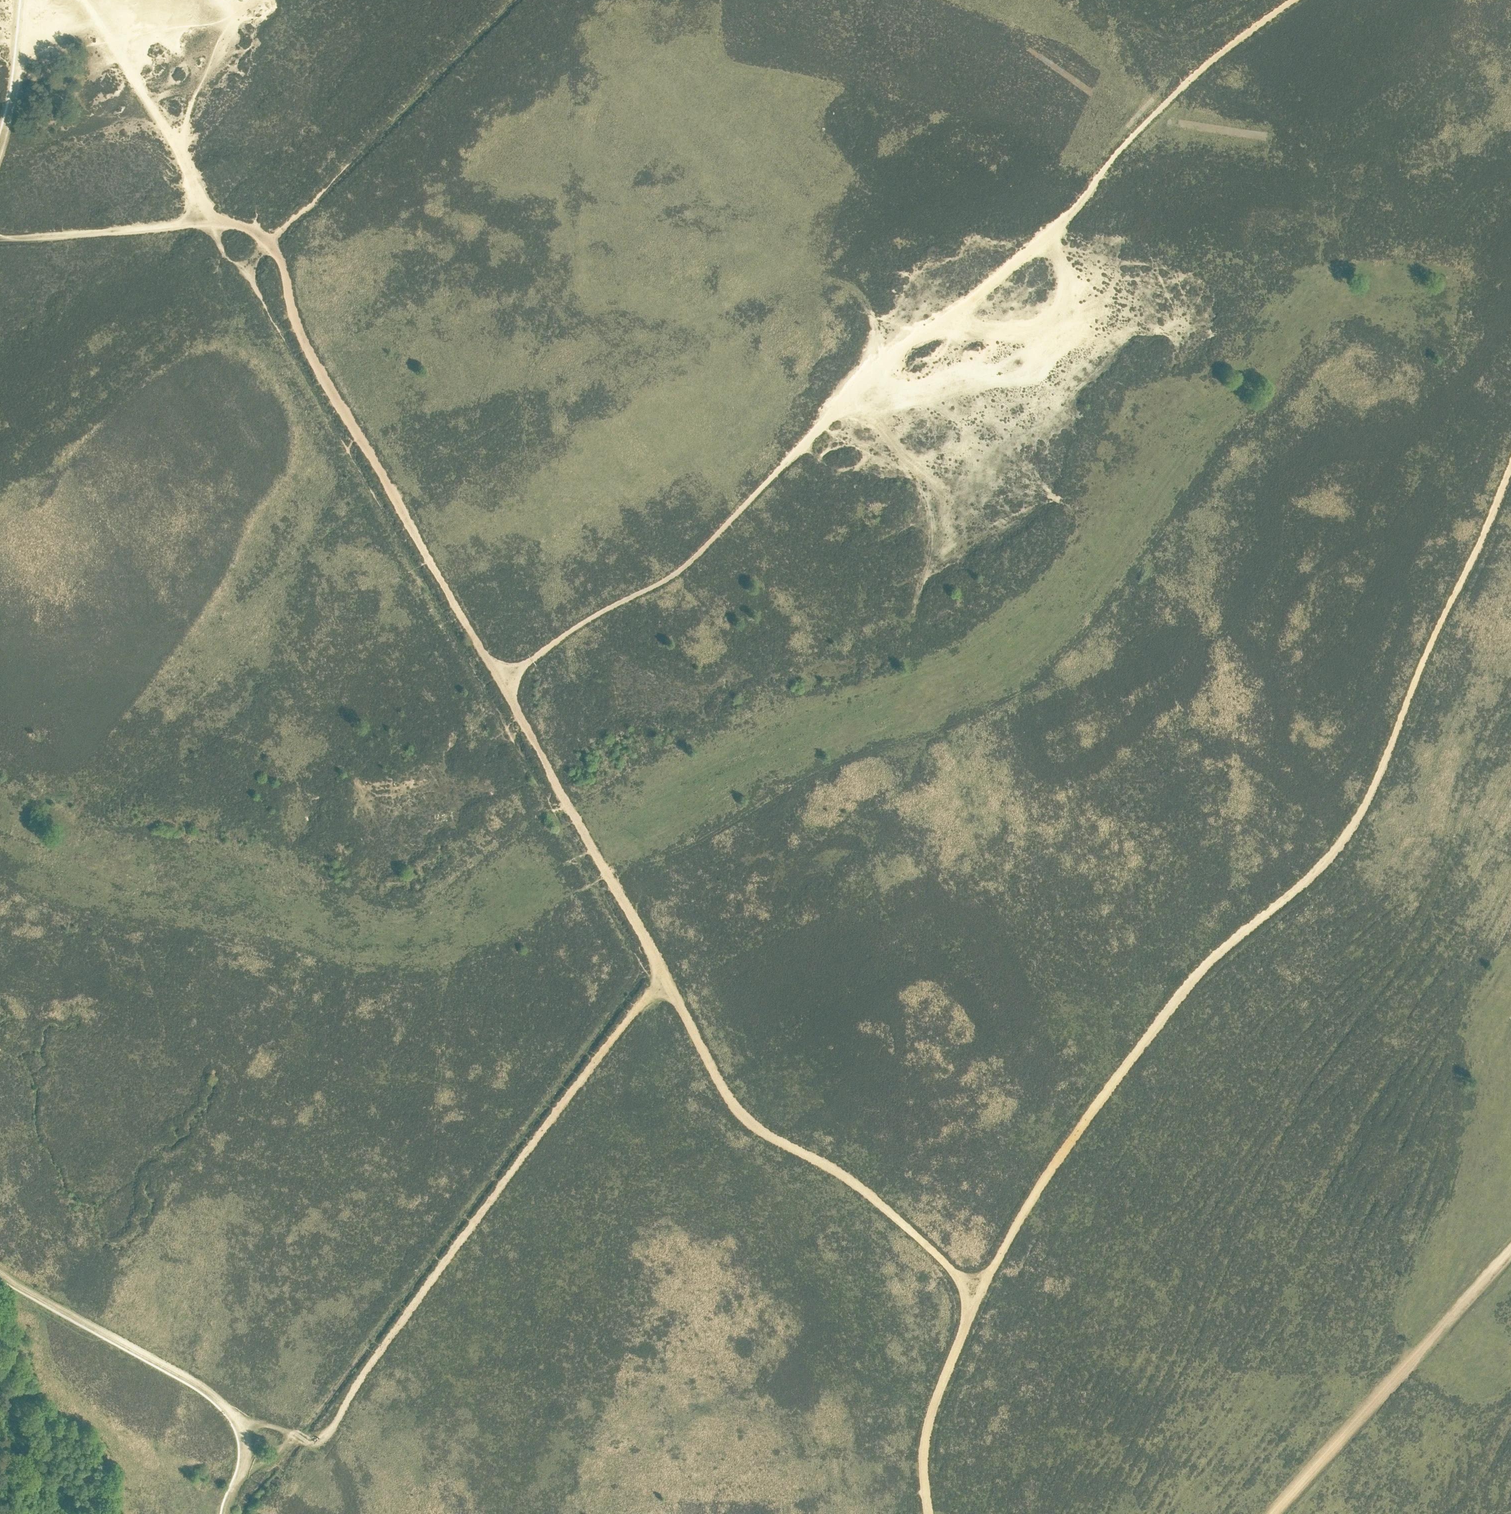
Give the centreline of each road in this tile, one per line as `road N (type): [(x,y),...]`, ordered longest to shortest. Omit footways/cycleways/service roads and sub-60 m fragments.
road 1 (track): [(501,683),(610,606),(687,565),(885,361),(1048,233),(1186,82),(1290,0)]
road 2 (track): [(1510,466),(1358,817),(1313,873),(1186,984),(1043,1180),(972,1302)]
road 3 (track): [(207,223),(250,225),(273,240),(306,345),(664,972)]
road 4 (track): [(664,972),(737,1110),(872,1198),(953,1272),(972,1302),(928,1422),(928,1513)]
road 5 (track): [(292,1432),(312,1442),(330,1431),(487,1204),(664,972)]
road 6 (track): [(1272,1513),(1510,1250)]
road 7 (track): [(0,1270),(215,1398),(239,1424),(243,1469)]
road 8 (track): [(84,0),(179,150),(207,223)]
road 9 (track): [(9,238),(207,223)]

